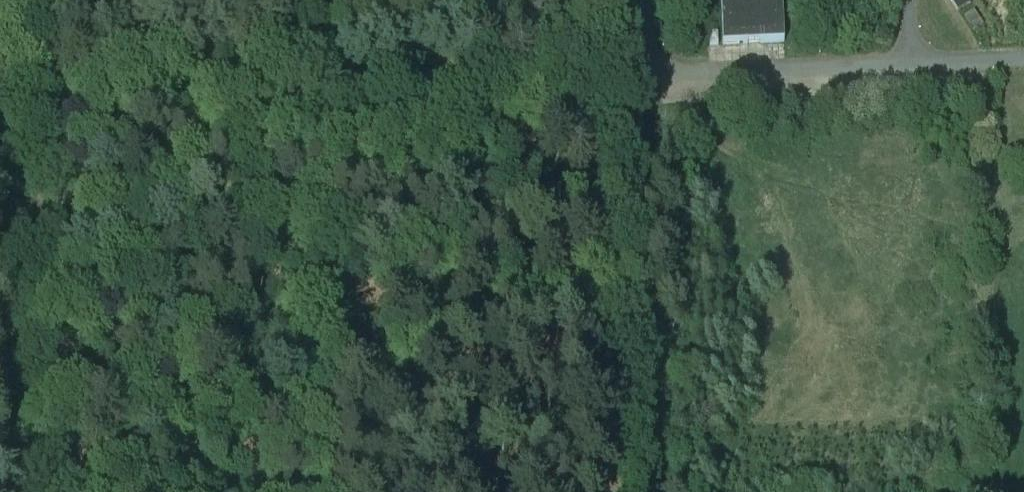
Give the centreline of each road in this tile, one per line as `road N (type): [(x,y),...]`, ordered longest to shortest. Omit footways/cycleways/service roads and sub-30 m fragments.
road 1 (track): [(641,115),(573,135),(177,133),(158,102),(129,0)]
road 2 (track): [(651,65),(634,151),(652,491)]
road 3 (residential): [(640,0),(651,65),(679,73),(911,63)]
road 4 (track): [(643,105),(749,165),(763,182),(805,303)]

